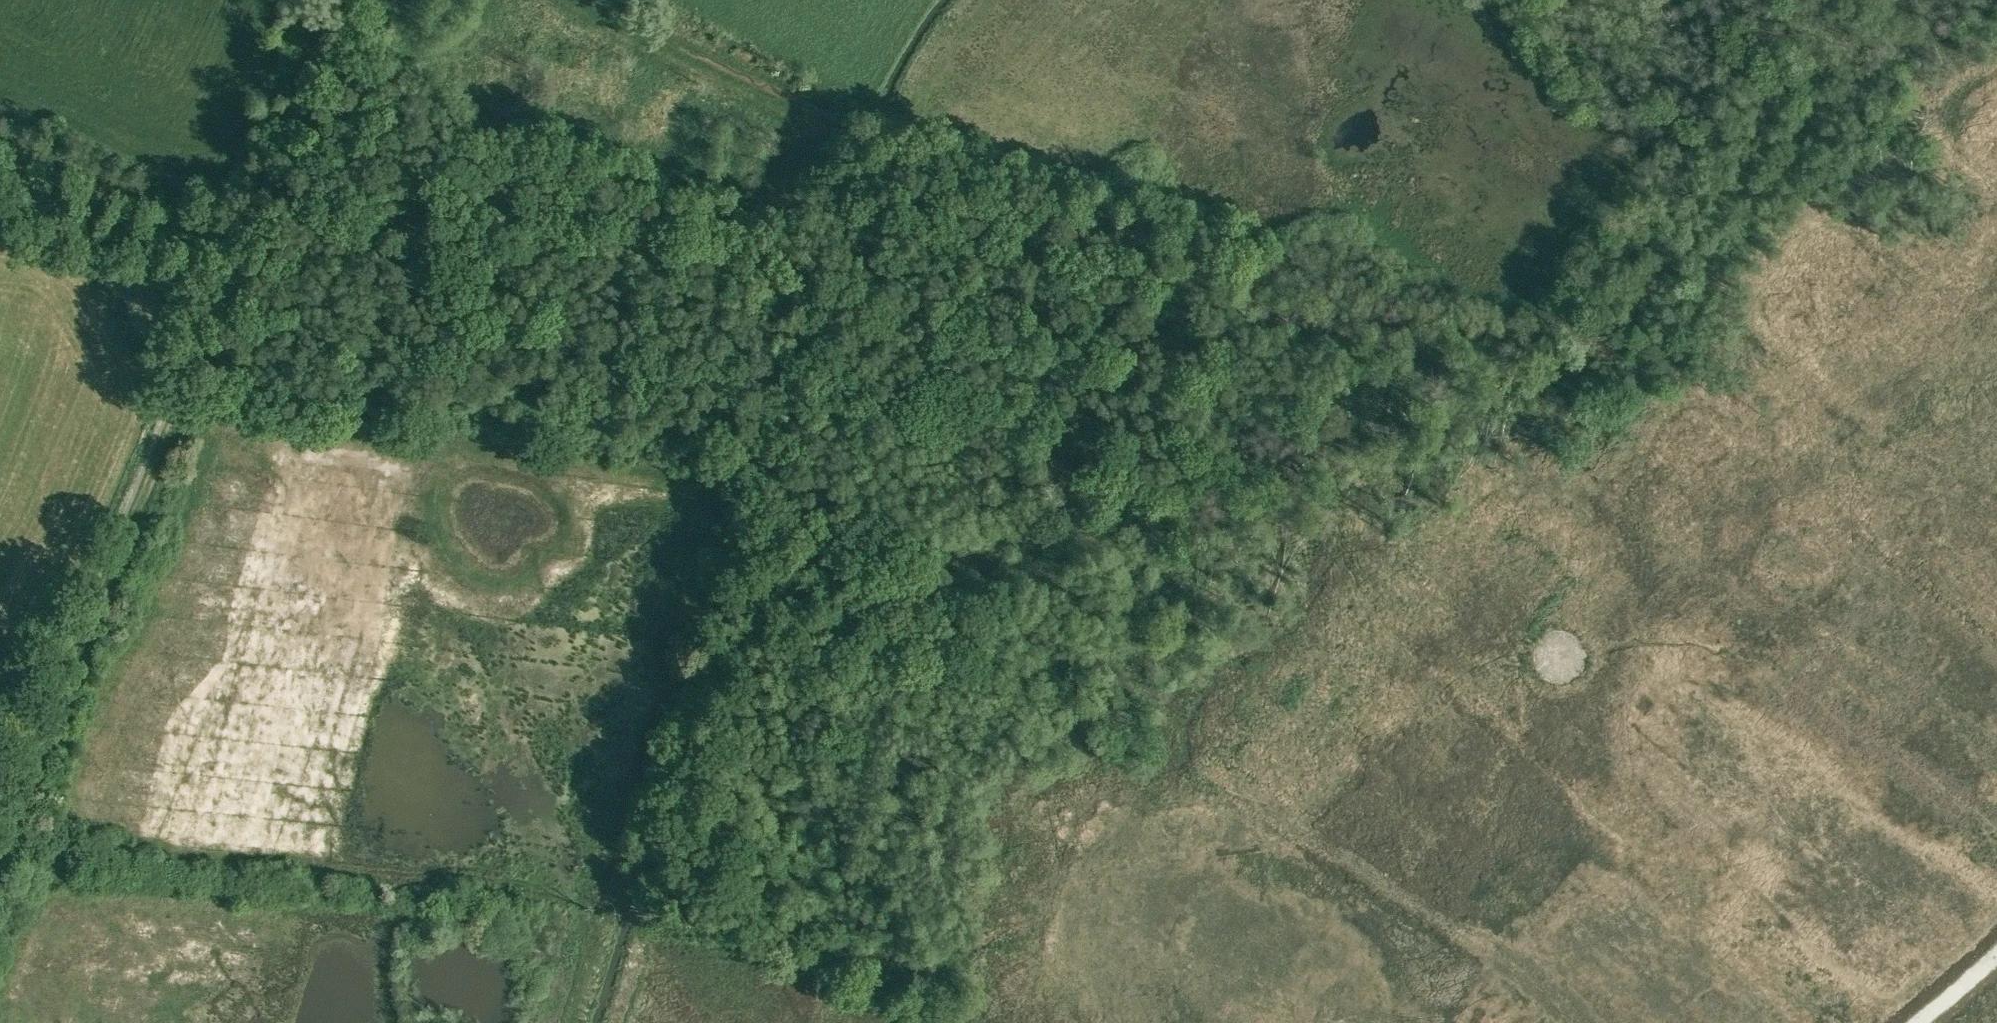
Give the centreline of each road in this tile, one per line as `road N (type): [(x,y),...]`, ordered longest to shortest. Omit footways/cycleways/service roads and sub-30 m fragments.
road 1 (track): [(0,837),(243,241)]
road 2 (unclassified): [(243,241),(338,0)]

